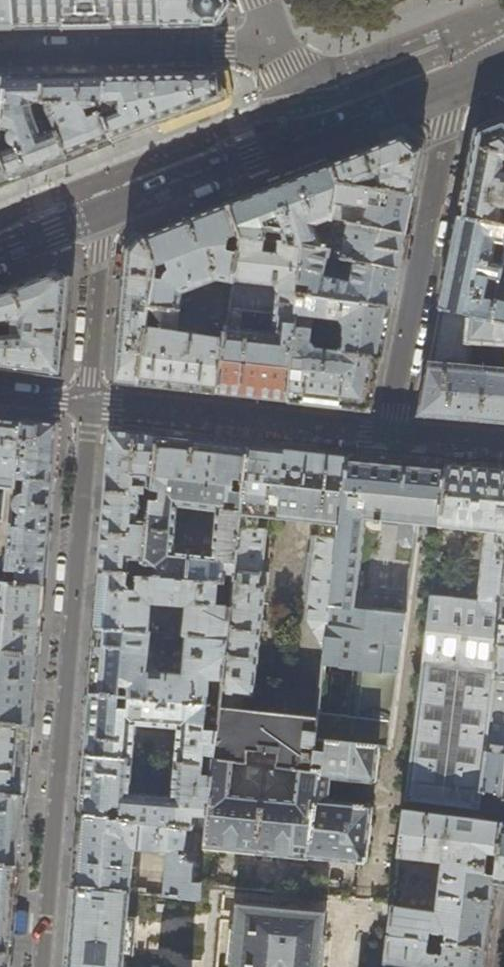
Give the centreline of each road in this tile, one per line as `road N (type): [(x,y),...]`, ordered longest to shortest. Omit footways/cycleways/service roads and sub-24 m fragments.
road 1 (residential): [(42,966),(90,406)]
road 2 (residential): [(478,72),(448,124),(388,435)]
road 3 (residential): [(388,435),(90,406)]
road 4 (residential): [(281,45),(0,53)]
road 5 (secondary): [(97,217),(322,131)]
road 6 (residential): [(90,406),(97,217)]
road 7 (secondary): [(322,131),(478,72)]

